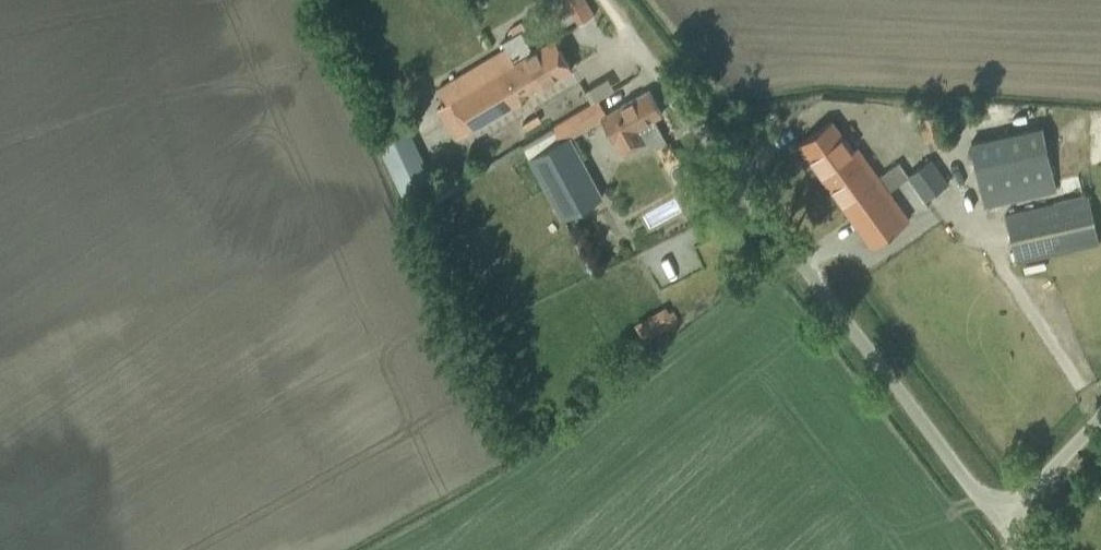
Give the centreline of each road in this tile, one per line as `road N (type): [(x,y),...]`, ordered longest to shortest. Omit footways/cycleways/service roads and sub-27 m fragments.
road 1 (unclassified): [(996,519),(620,28)]
road 2 (unclassified): [(996,519),(1100,416)]

